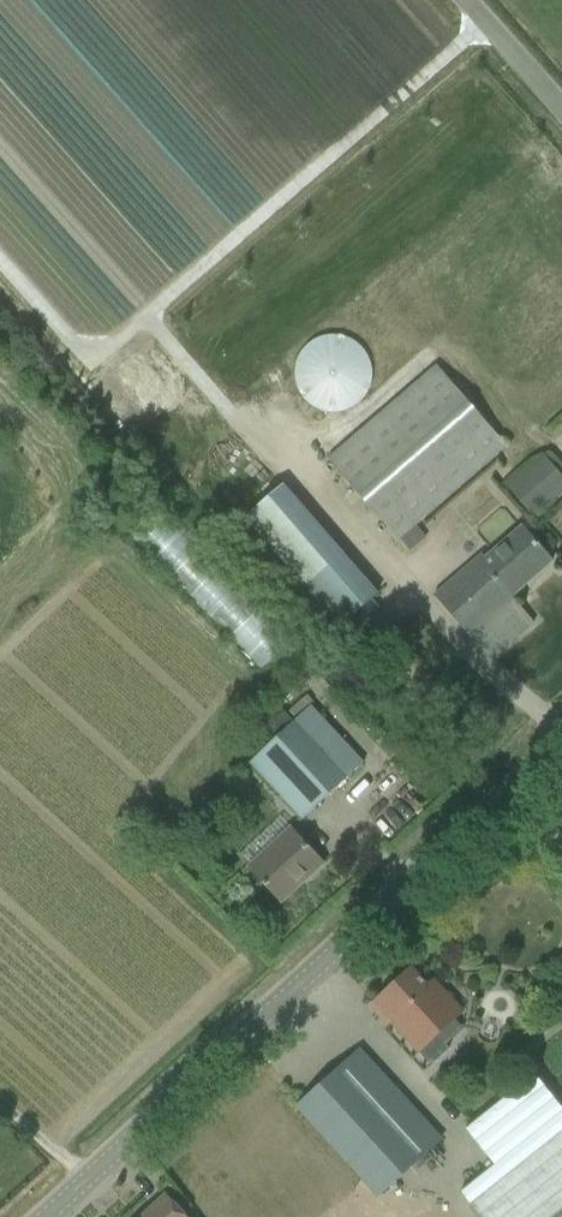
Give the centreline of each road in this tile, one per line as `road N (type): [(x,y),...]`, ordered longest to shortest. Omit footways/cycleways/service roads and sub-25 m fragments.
road 1 (tertiary): [(53,1216),(561,752)]
road 2 (unclassified): [(561,115),(458,0)]

